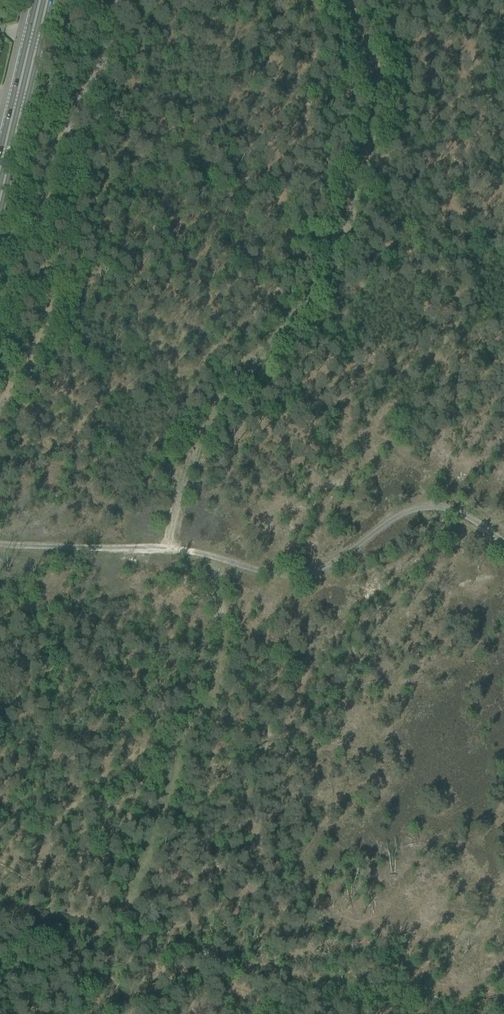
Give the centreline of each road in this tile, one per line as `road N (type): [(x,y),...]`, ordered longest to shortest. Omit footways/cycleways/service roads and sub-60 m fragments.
road 1 (secondary): [(0,182),(43,0)]

